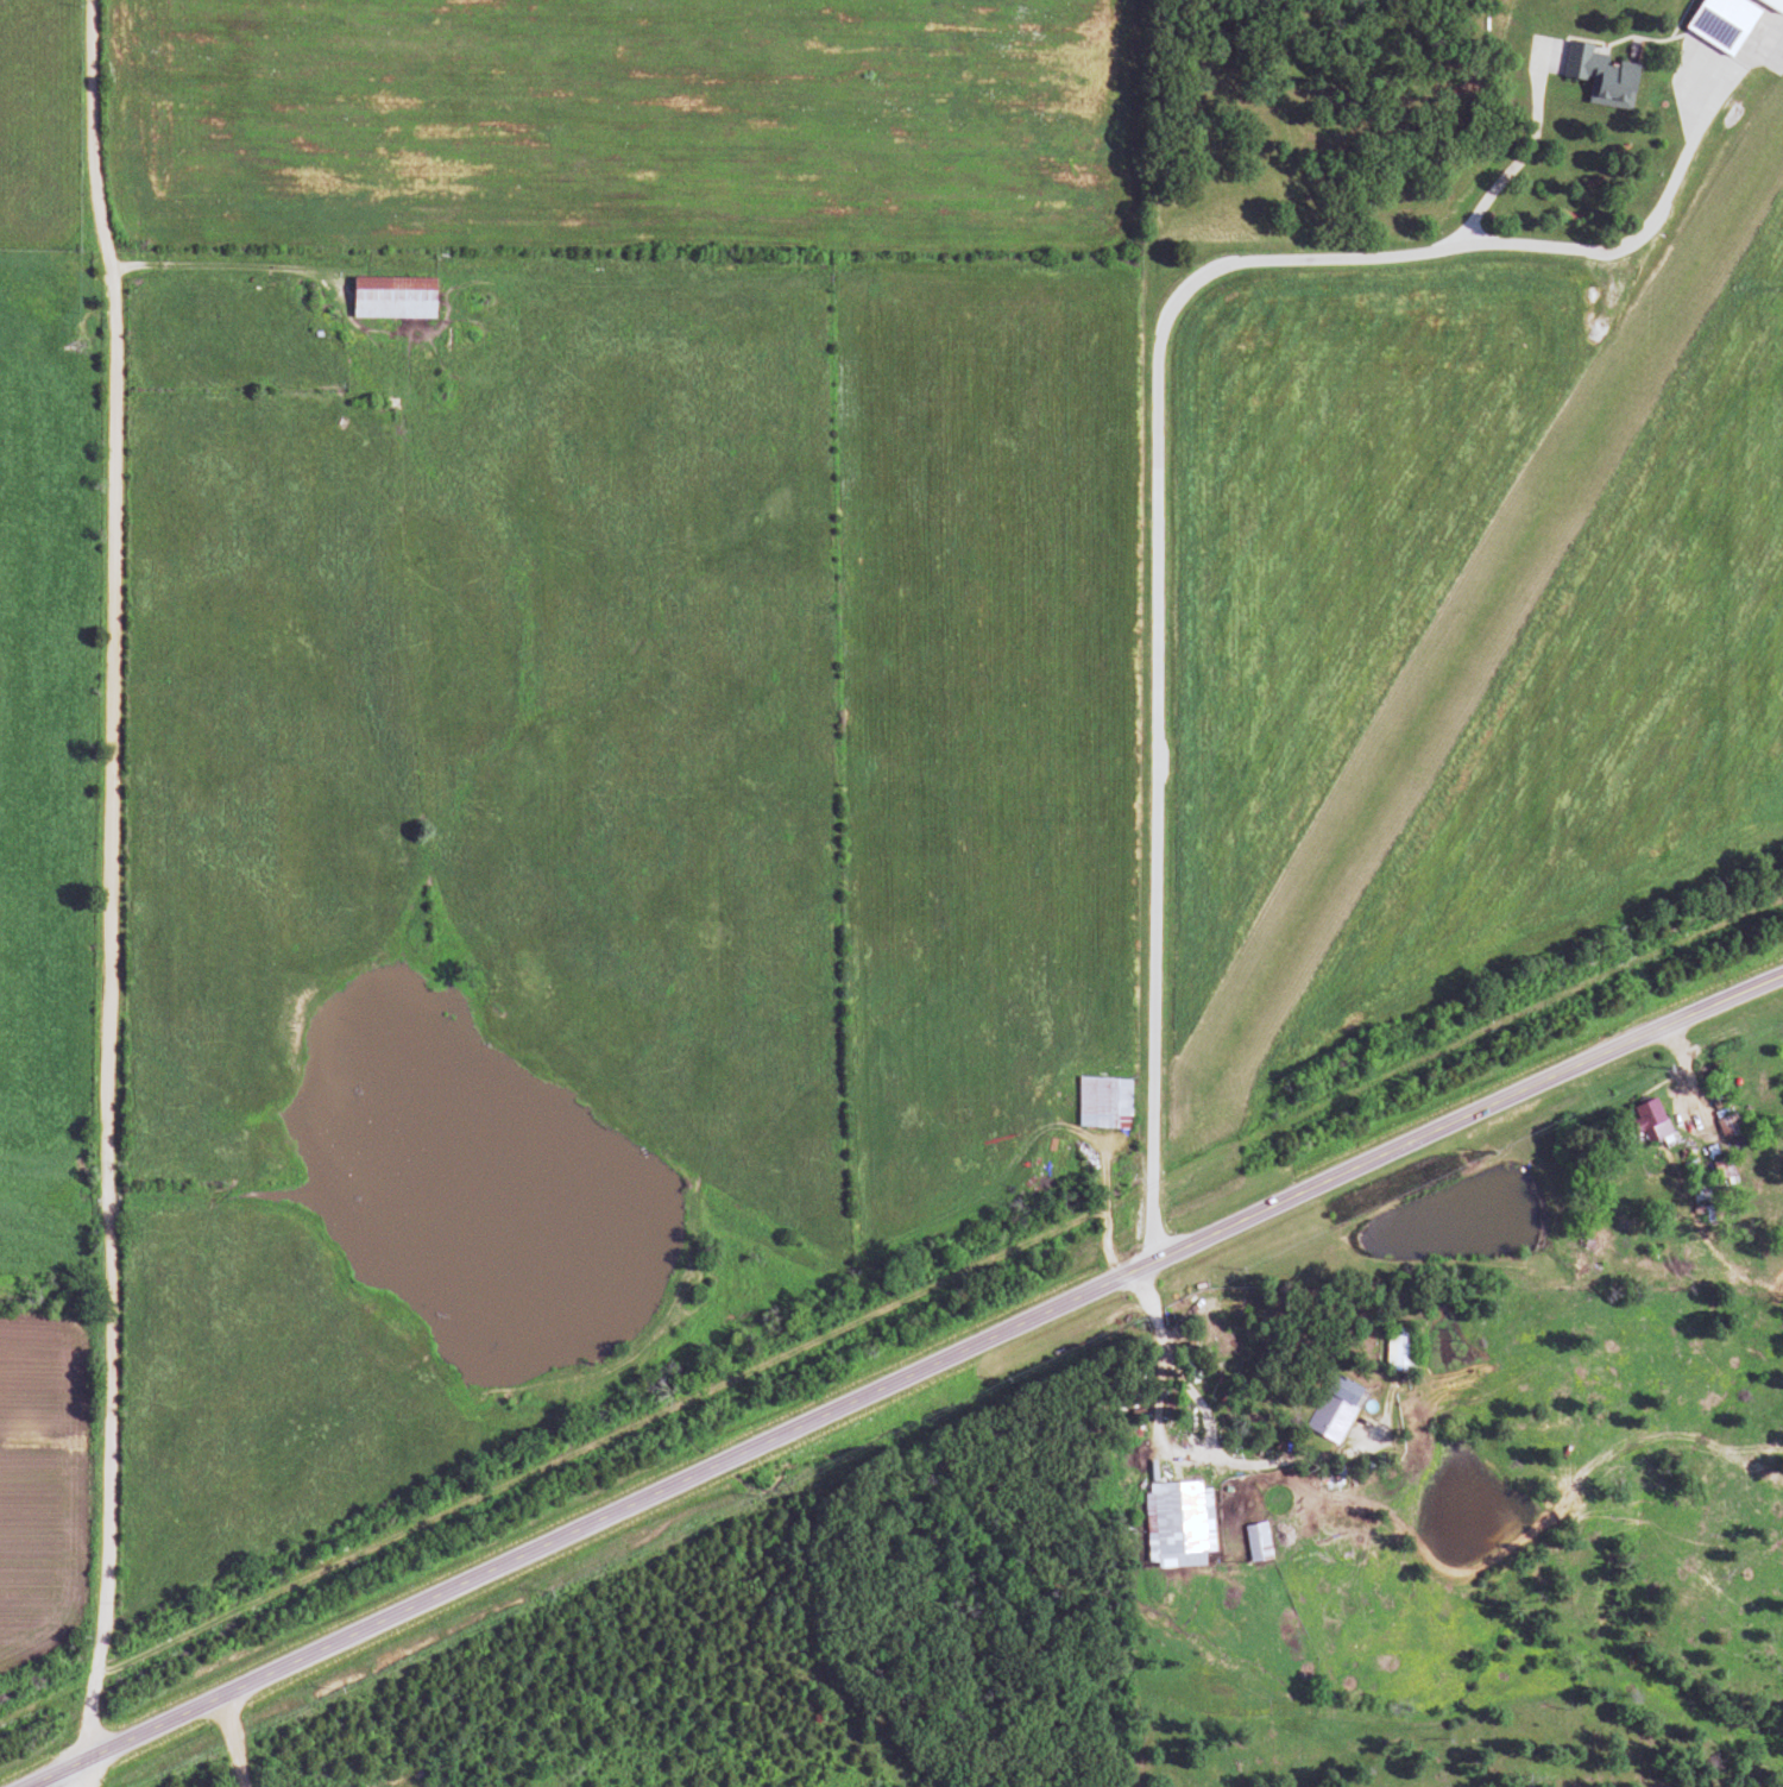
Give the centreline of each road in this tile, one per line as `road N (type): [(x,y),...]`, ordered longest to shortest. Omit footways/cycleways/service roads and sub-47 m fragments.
road 1 (primary): [(1782,981),(28,1786)]
road 2 (residential): [(87,1760),(109,1443),(113,392),(113,303),(90,143),(89,0)]

